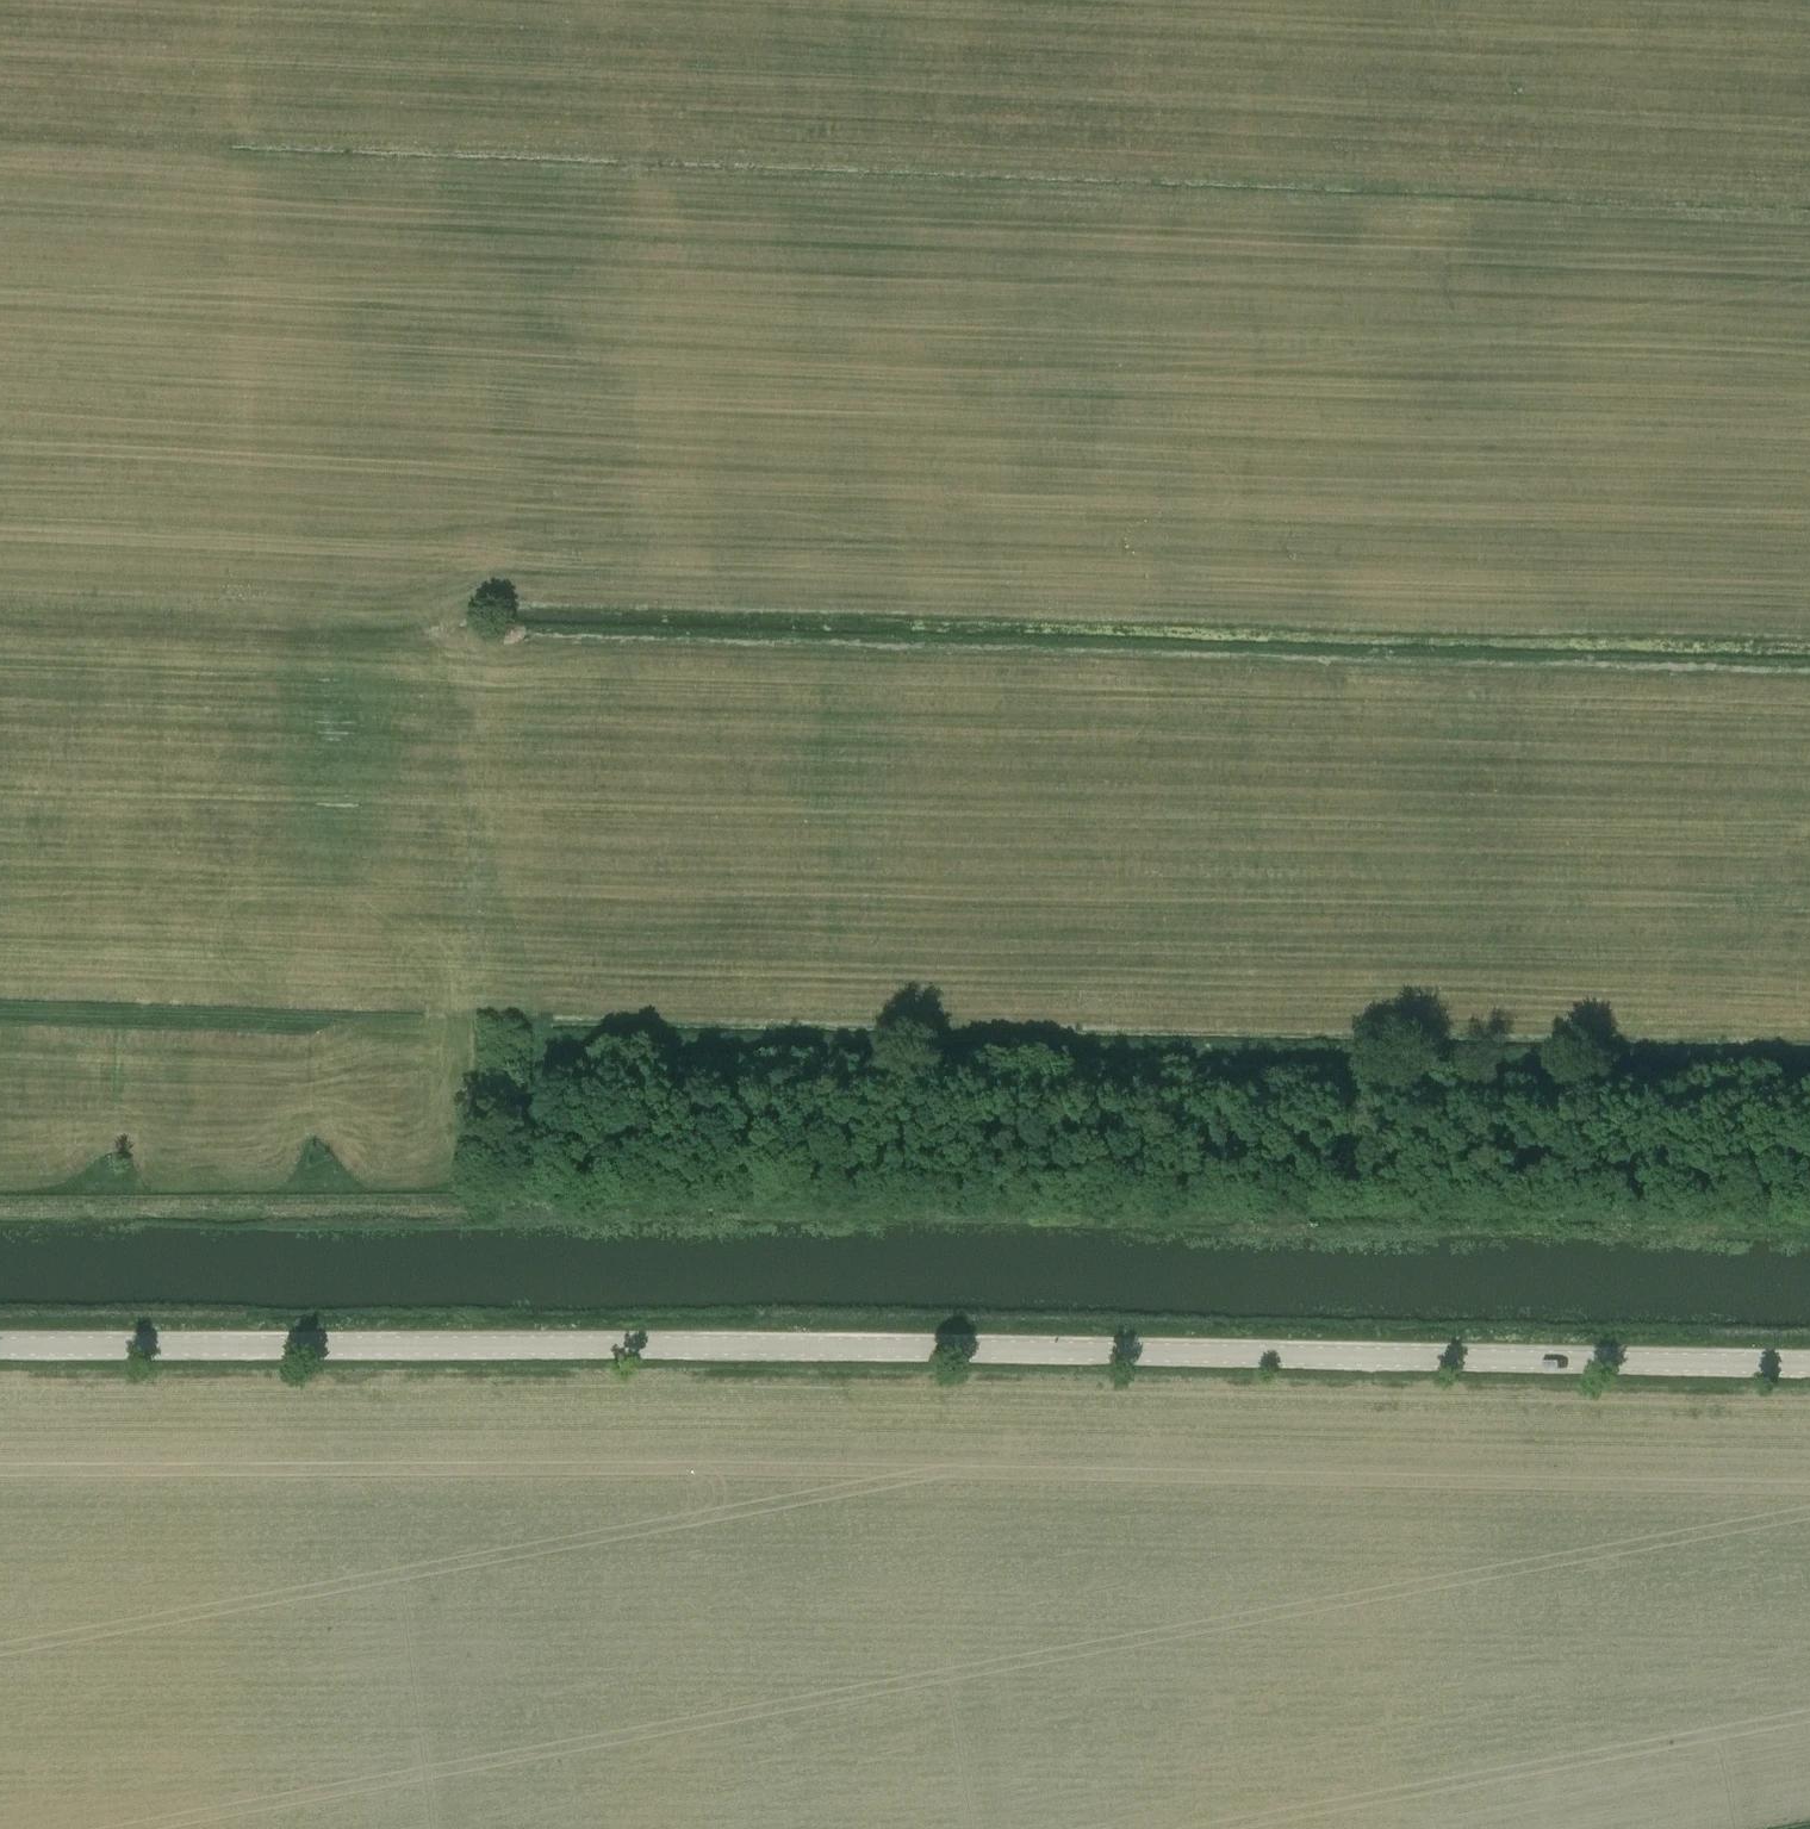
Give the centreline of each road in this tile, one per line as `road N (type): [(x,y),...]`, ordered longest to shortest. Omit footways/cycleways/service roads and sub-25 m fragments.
road 1 (tertiary): [(1809,1366),(0,1345)]

